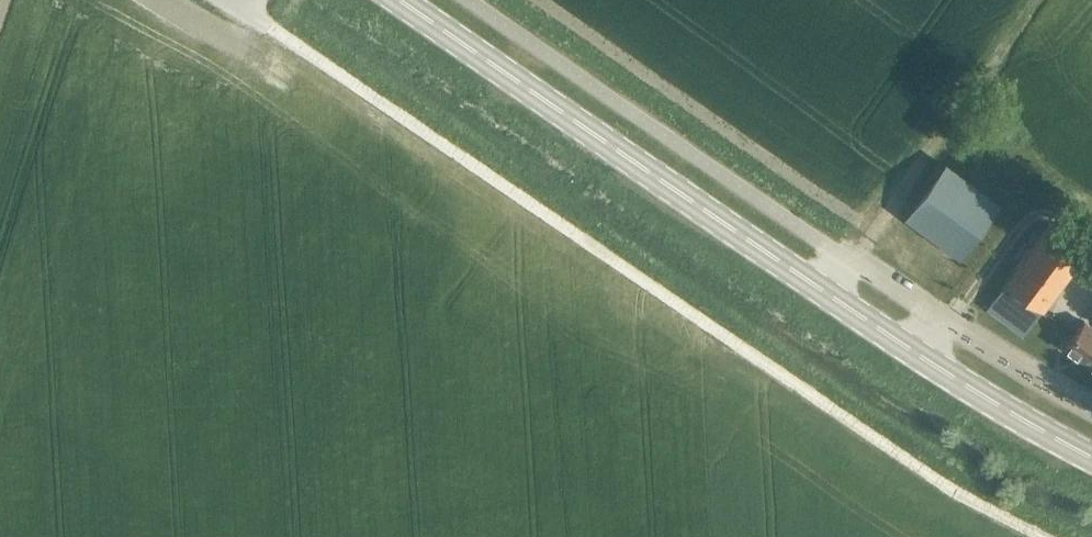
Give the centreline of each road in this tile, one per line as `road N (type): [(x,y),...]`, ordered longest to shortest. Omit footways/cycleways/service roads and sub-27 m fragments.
road 1 (track): [(235,4),(836,408),(1053,536)]
road 2 (secondary): [(398,0),(853,311),(1091,458)]

